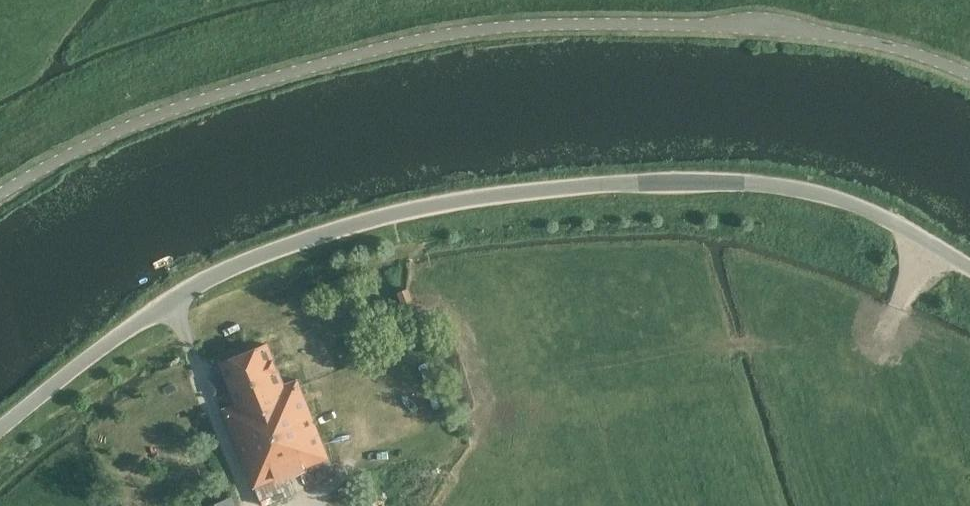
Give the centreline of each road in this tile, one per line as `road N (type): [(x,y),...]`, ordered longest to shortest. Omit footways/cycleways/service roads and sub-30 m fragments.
road 1 (unclassified): [(969,264),(848,202),(757,184),(667,181),(472,198),(342,228),(174,301),(0,429)]
road 2 (unclassified): [(969,78),(889,48),(751,28),(502,28),(397,43),(173,105),(85,143),(0,193)]

